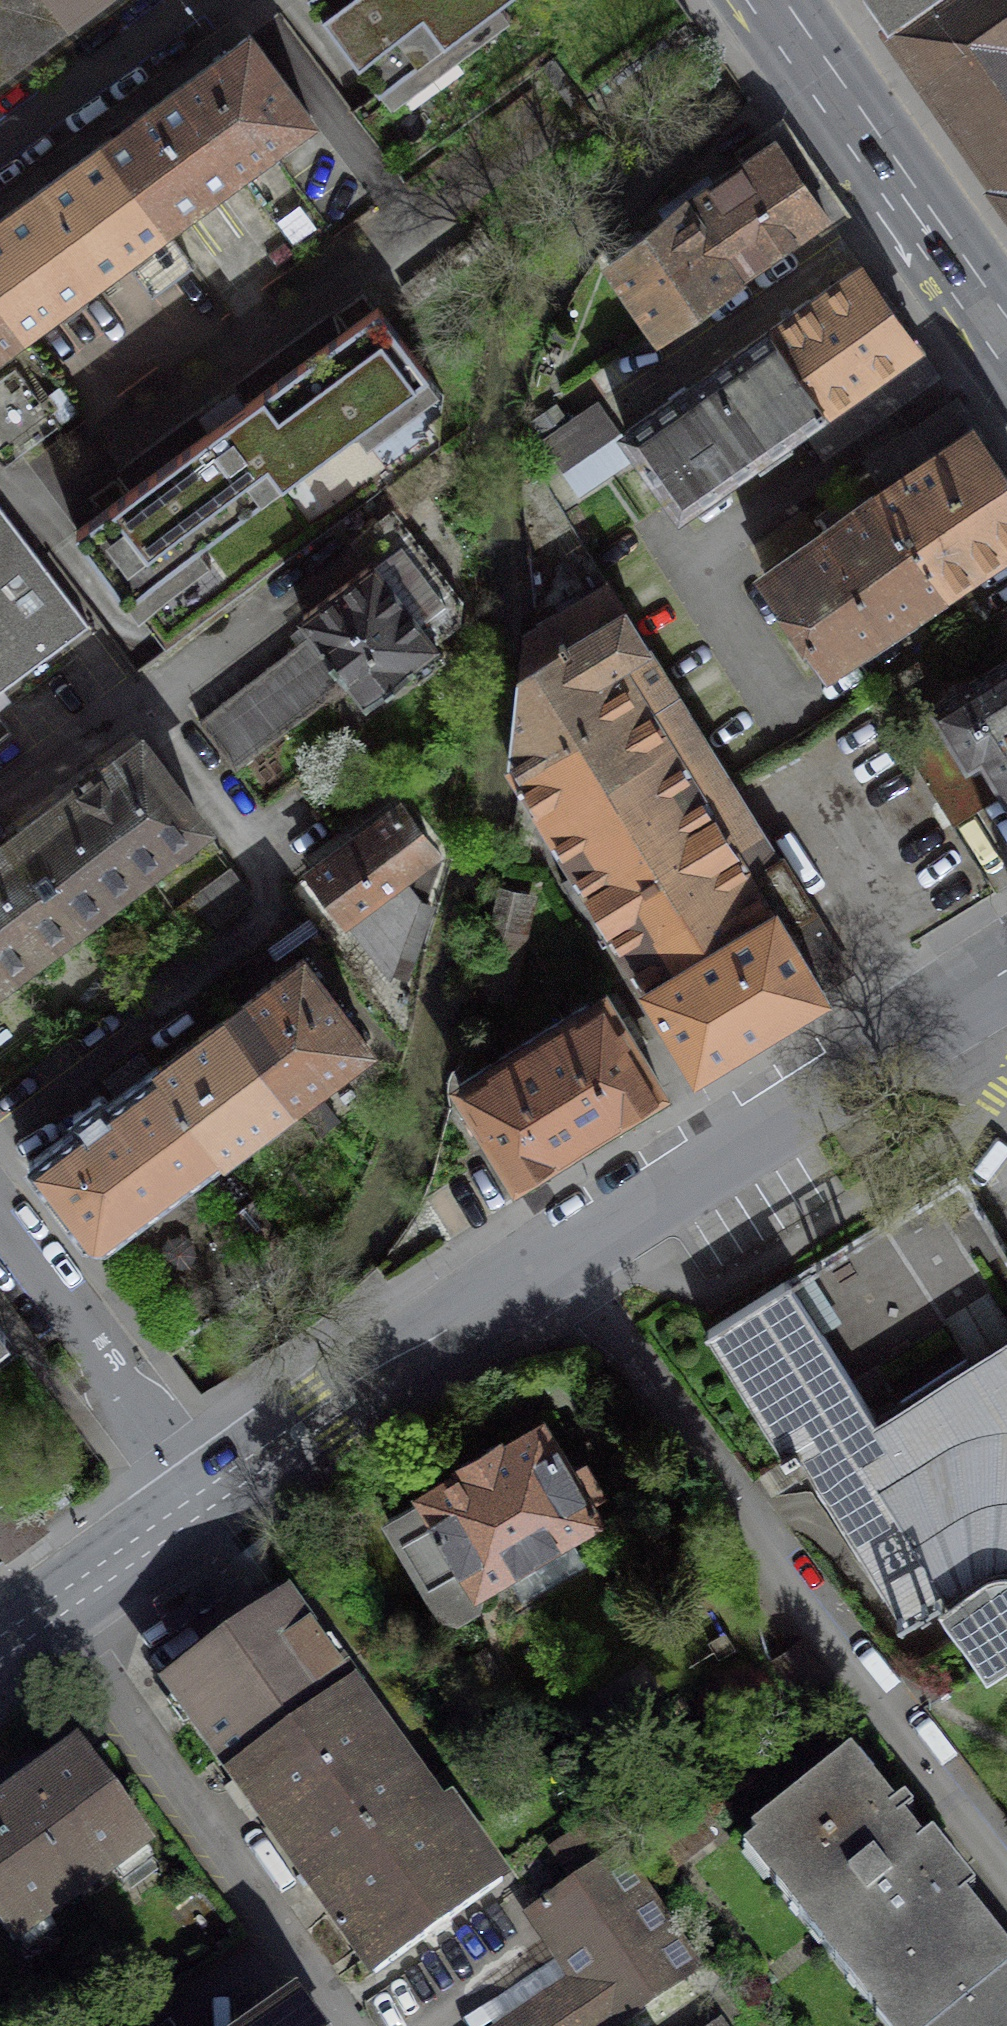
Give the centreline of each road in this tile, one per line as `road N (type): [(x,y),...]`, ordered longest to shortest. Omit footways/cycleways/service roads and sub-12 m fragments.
road 1 (residential): [(563,1269),(869,1686),(1006,1855)]
road 2 (primary): [(563,1269),(1006,965)]
road 3 (primary): [(218,1512),(563,1269)]
road 4 (secondary): [(764,0),(1006,344)]
road 5 (residential): [(0,1220),(218,1512)]
road 6 (primary): [(0,1661),(218,1512)]
road 7 (residential): [(192,0),(0,143)]

